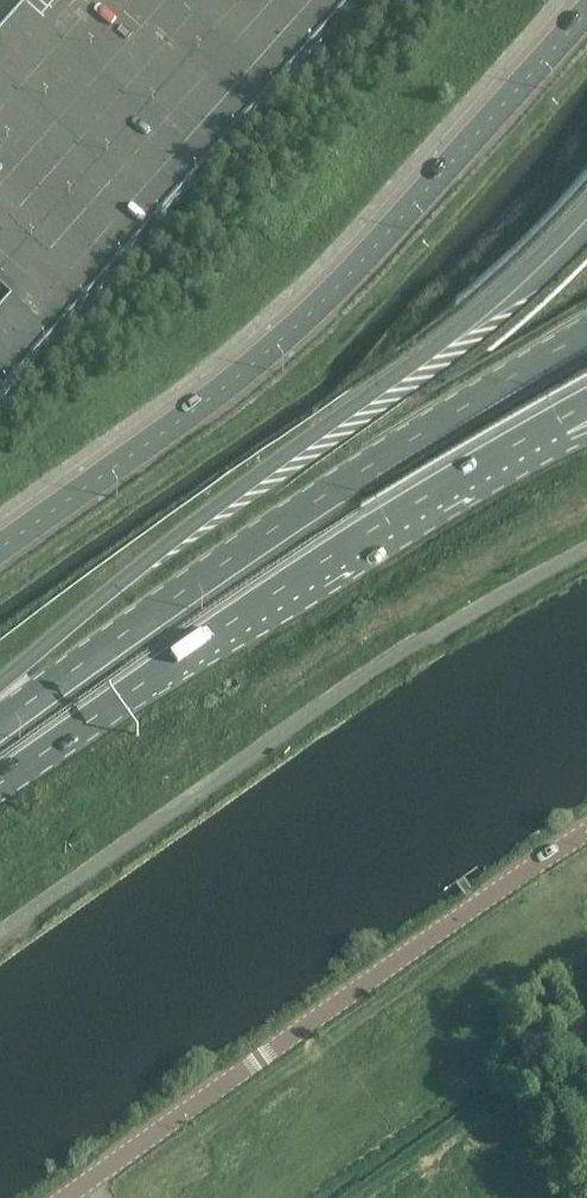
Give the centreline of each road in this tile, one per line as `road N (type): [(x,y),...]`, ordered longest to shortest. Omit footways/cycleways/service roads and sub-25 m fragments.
road 1 (unclassified): [(0,547),(266,355),(358,267),(586,6)]
road 2 (primary): [(586,336),(250,544),(0,725)]
road 3 (primary): [(0,783),(281,588),(559,416)]
road 4 (unclassified): [(66,1197),(586,833)]

